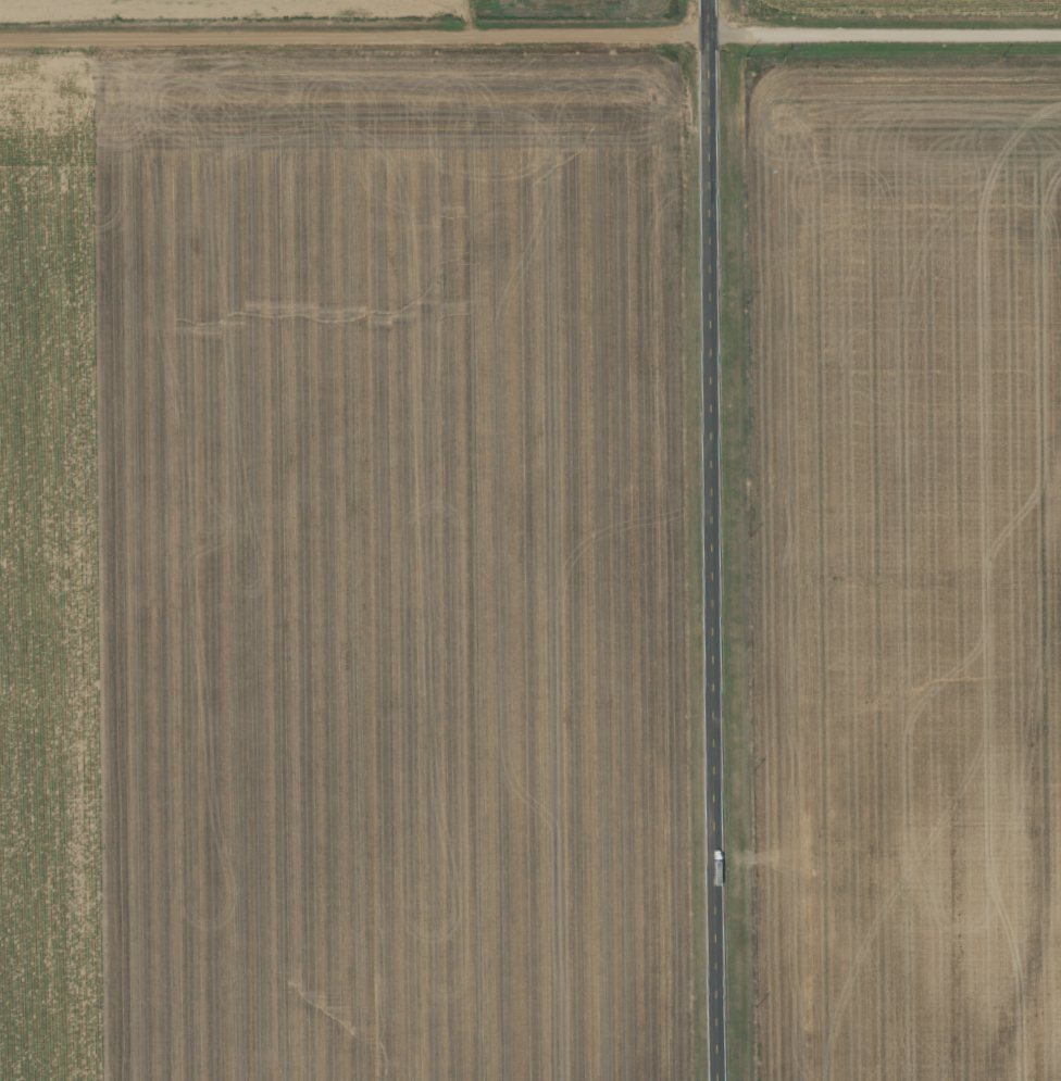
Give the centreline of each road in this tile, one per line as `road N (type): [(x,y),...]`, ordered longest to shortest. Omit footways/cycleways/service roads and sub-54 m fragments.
road 1 (primary): [(720,1080),(710,0)]
road 2 (residential): [(0,35),(1060,30)]

